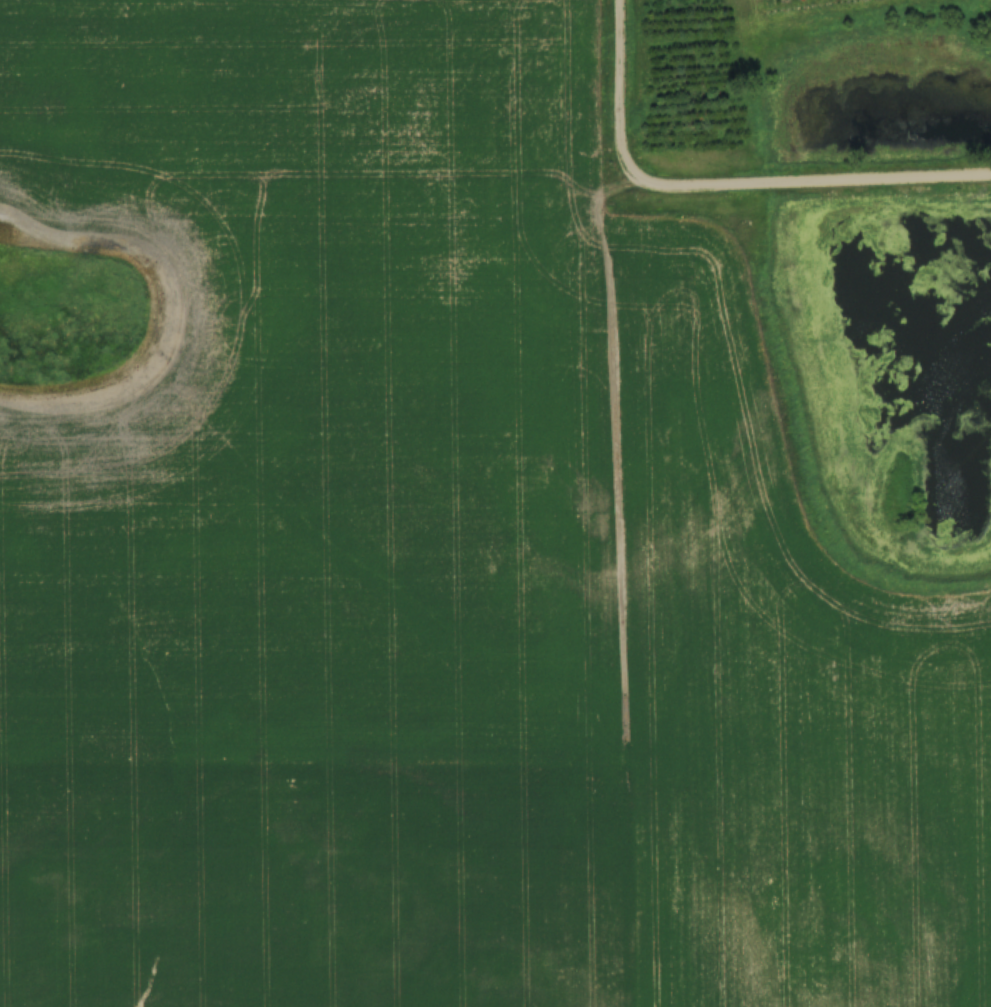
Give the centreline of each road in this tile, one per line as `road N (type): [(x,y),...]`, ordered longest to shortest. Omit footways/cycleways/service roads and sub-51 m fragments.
road 1 (residential): [(990,173),(660,184),(633,167),(623,139),(623,0)]

